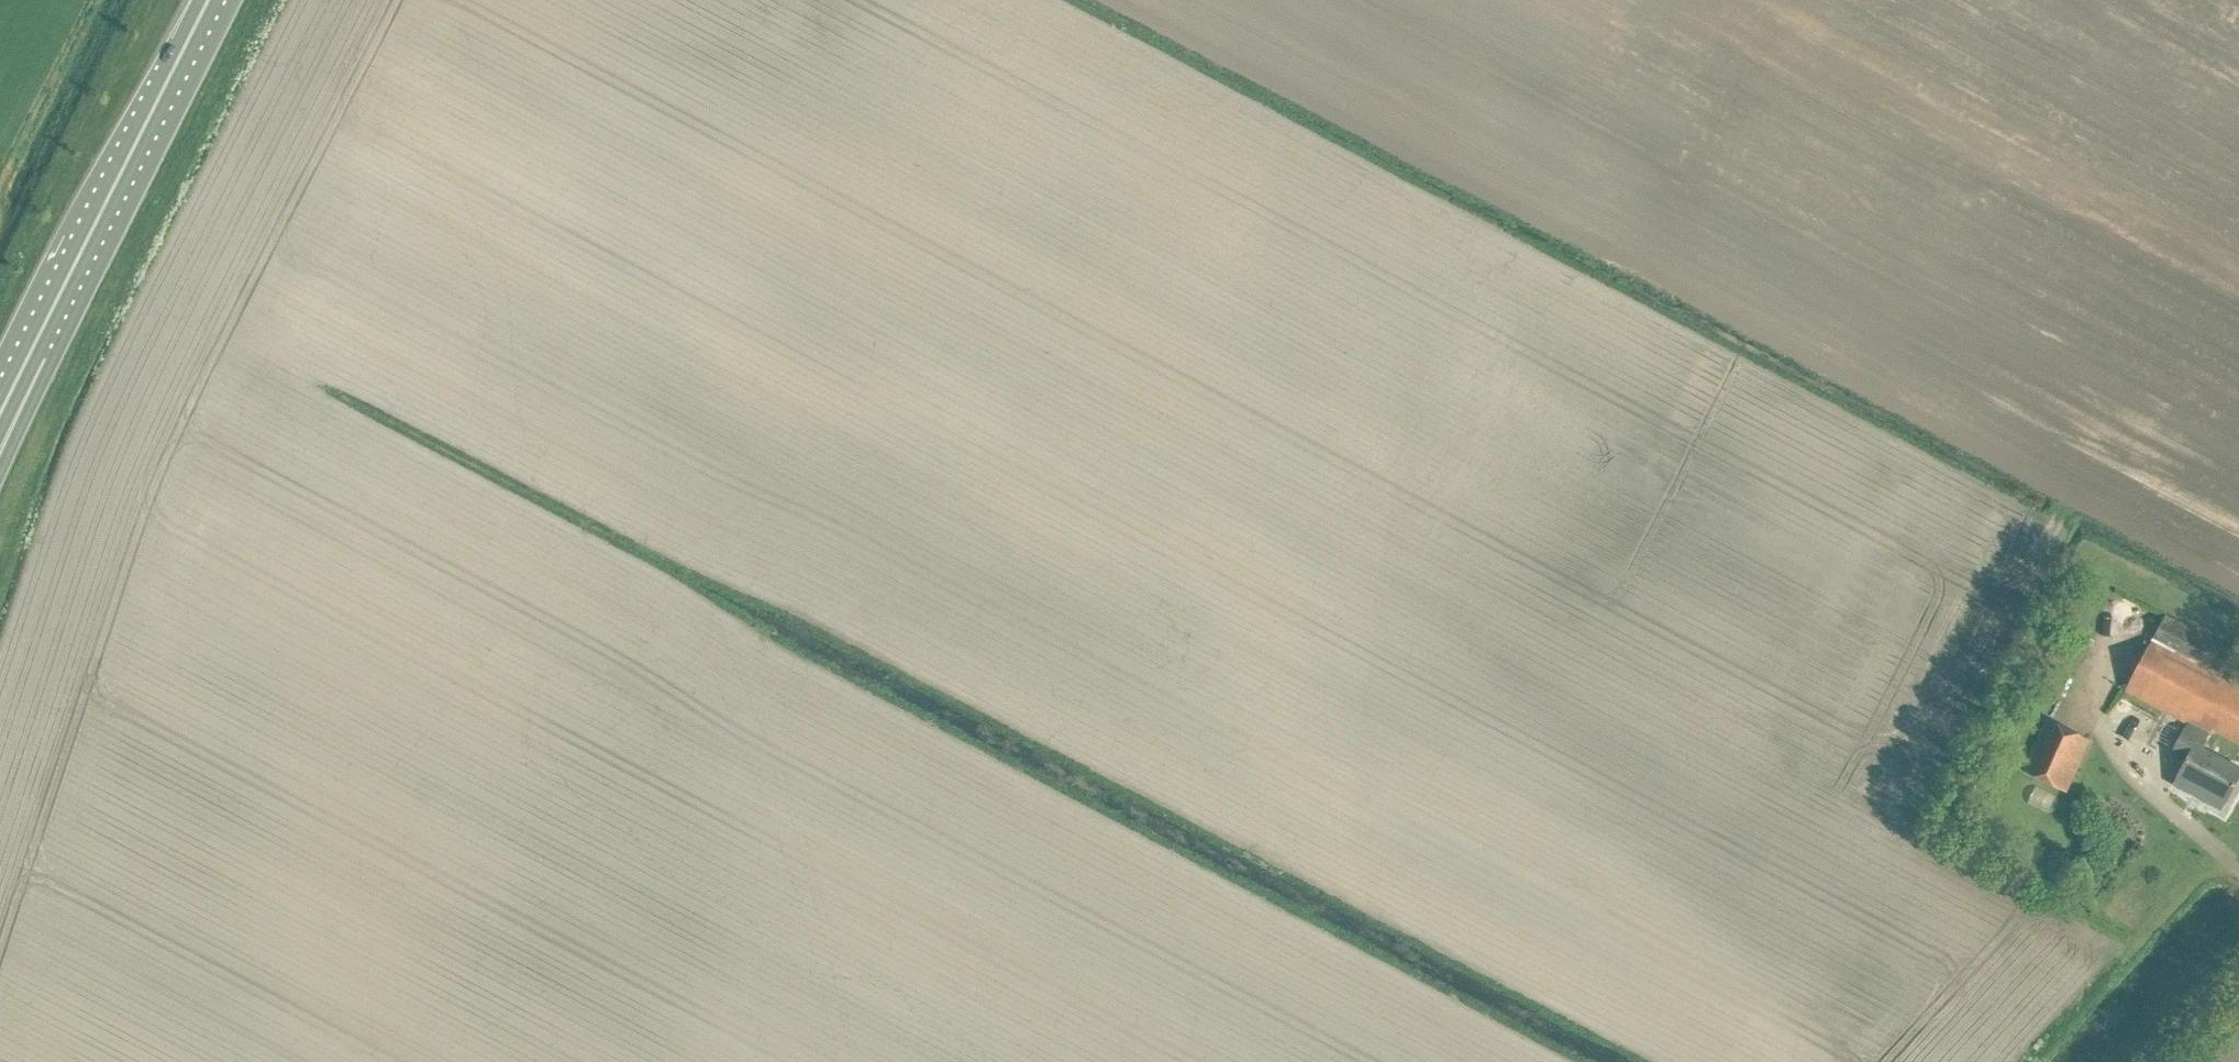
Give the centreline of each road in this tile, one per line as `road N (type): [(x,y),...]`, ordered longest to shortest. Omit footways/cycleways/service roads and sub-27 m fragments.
road 1 (trunk): [(0,414),(209,0)]
road 2 (unclassified): [(2146,1061),(2238,962)]

